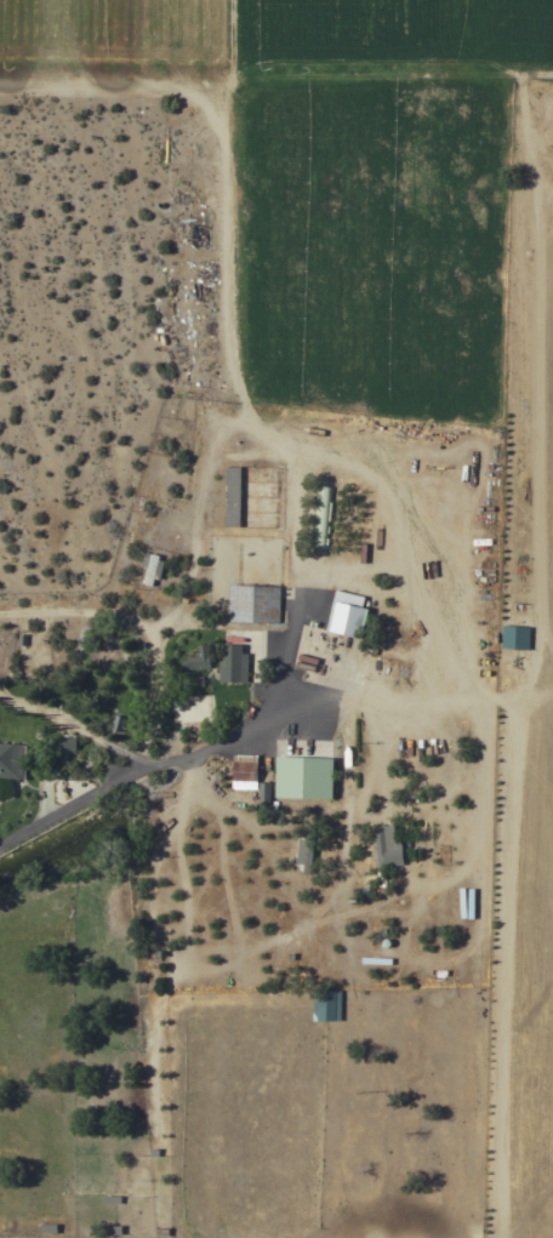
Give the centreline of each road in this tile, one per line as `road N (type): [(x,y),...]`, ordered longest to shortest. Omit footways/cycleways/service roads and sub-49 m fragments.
road 1 (residential): [(286,691),(258,728),(129,780),(0,851)]

